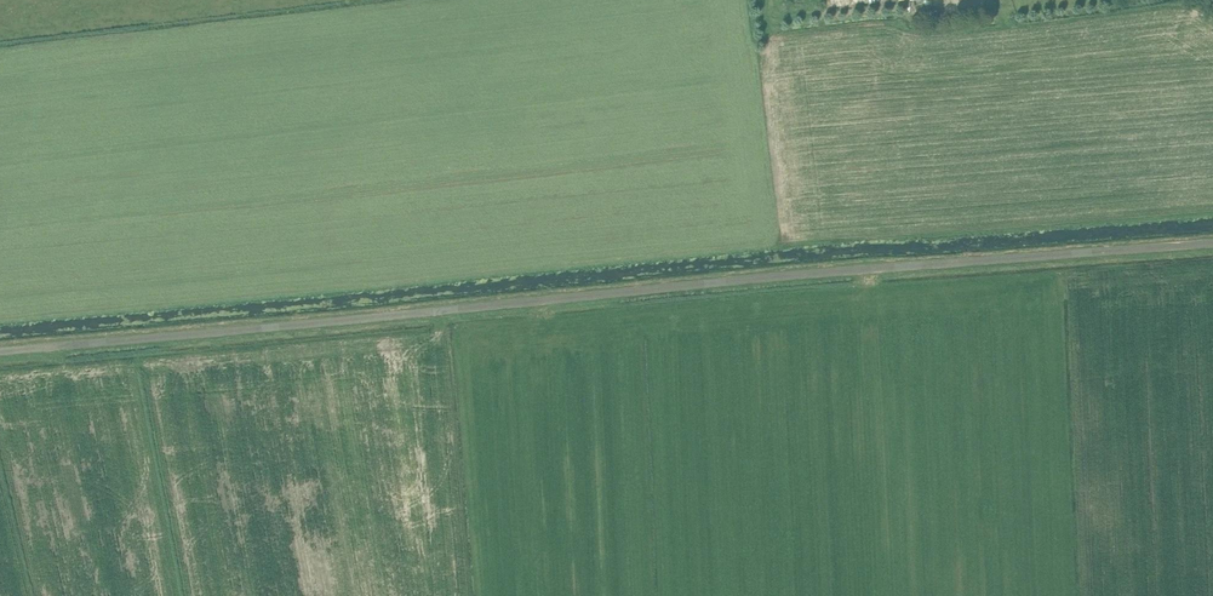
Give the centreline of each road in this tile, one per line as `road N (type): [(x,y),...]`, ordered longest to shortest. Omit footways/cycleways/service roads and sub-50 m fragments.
road 1 (unclassified): [(0,348),(1212,245)]

